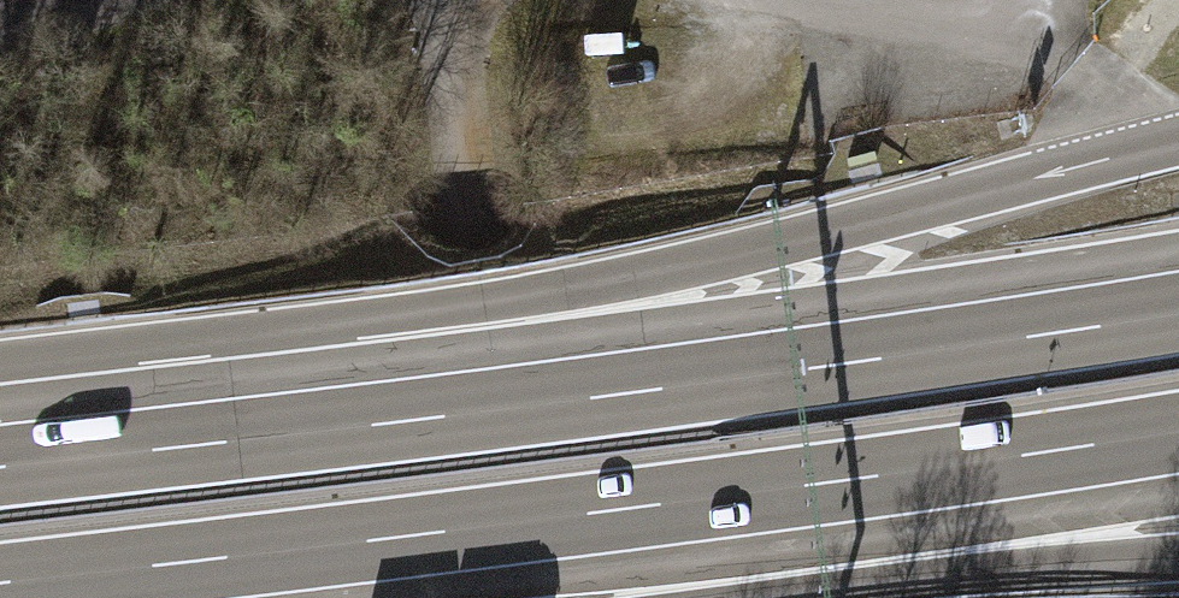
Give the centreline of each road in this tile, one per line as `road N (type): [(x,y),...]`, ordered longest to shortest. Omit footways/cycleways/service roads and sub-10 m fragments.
road 1 (motorway): [(1178,141),(674,269),(0,457)]
road 2 (motorway): [(1178,312),(604,396),(0,468)]
road 3 (motorway): [(0,586),(1178,431)]
road 4 (motorway): [(537,597),(823,590),(1178,557)]

